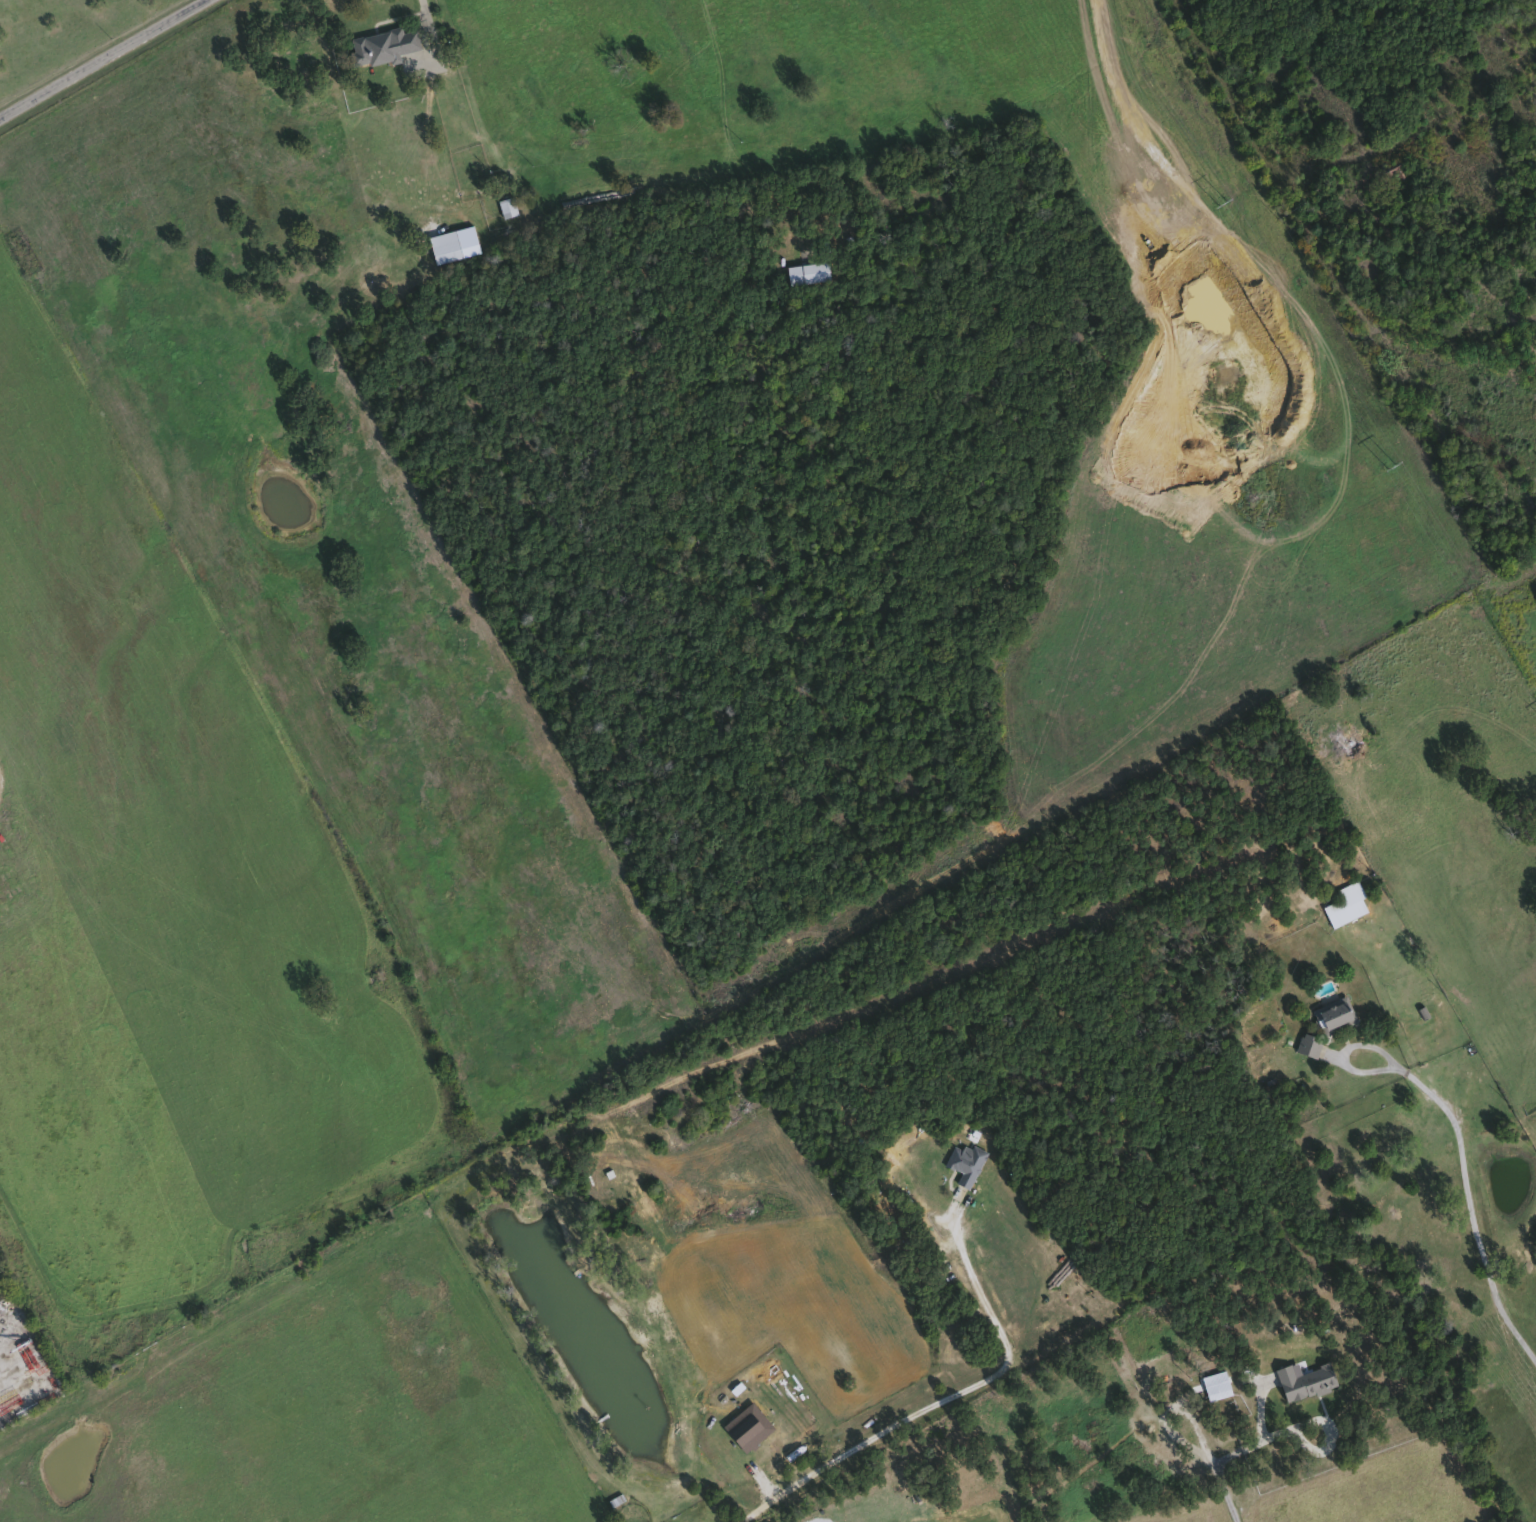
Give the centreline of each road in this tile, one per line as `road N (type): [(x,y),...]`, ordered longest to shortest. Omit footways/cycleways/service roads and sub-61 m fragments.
road 1 (residential): [(962,1235),(1013,1345),(1004,1371),(892,1423),(741,1521)]
road 2 (residential): [(1138,0),(1343,342)]
road 3 (residential): [(212,0),(0,122)]

